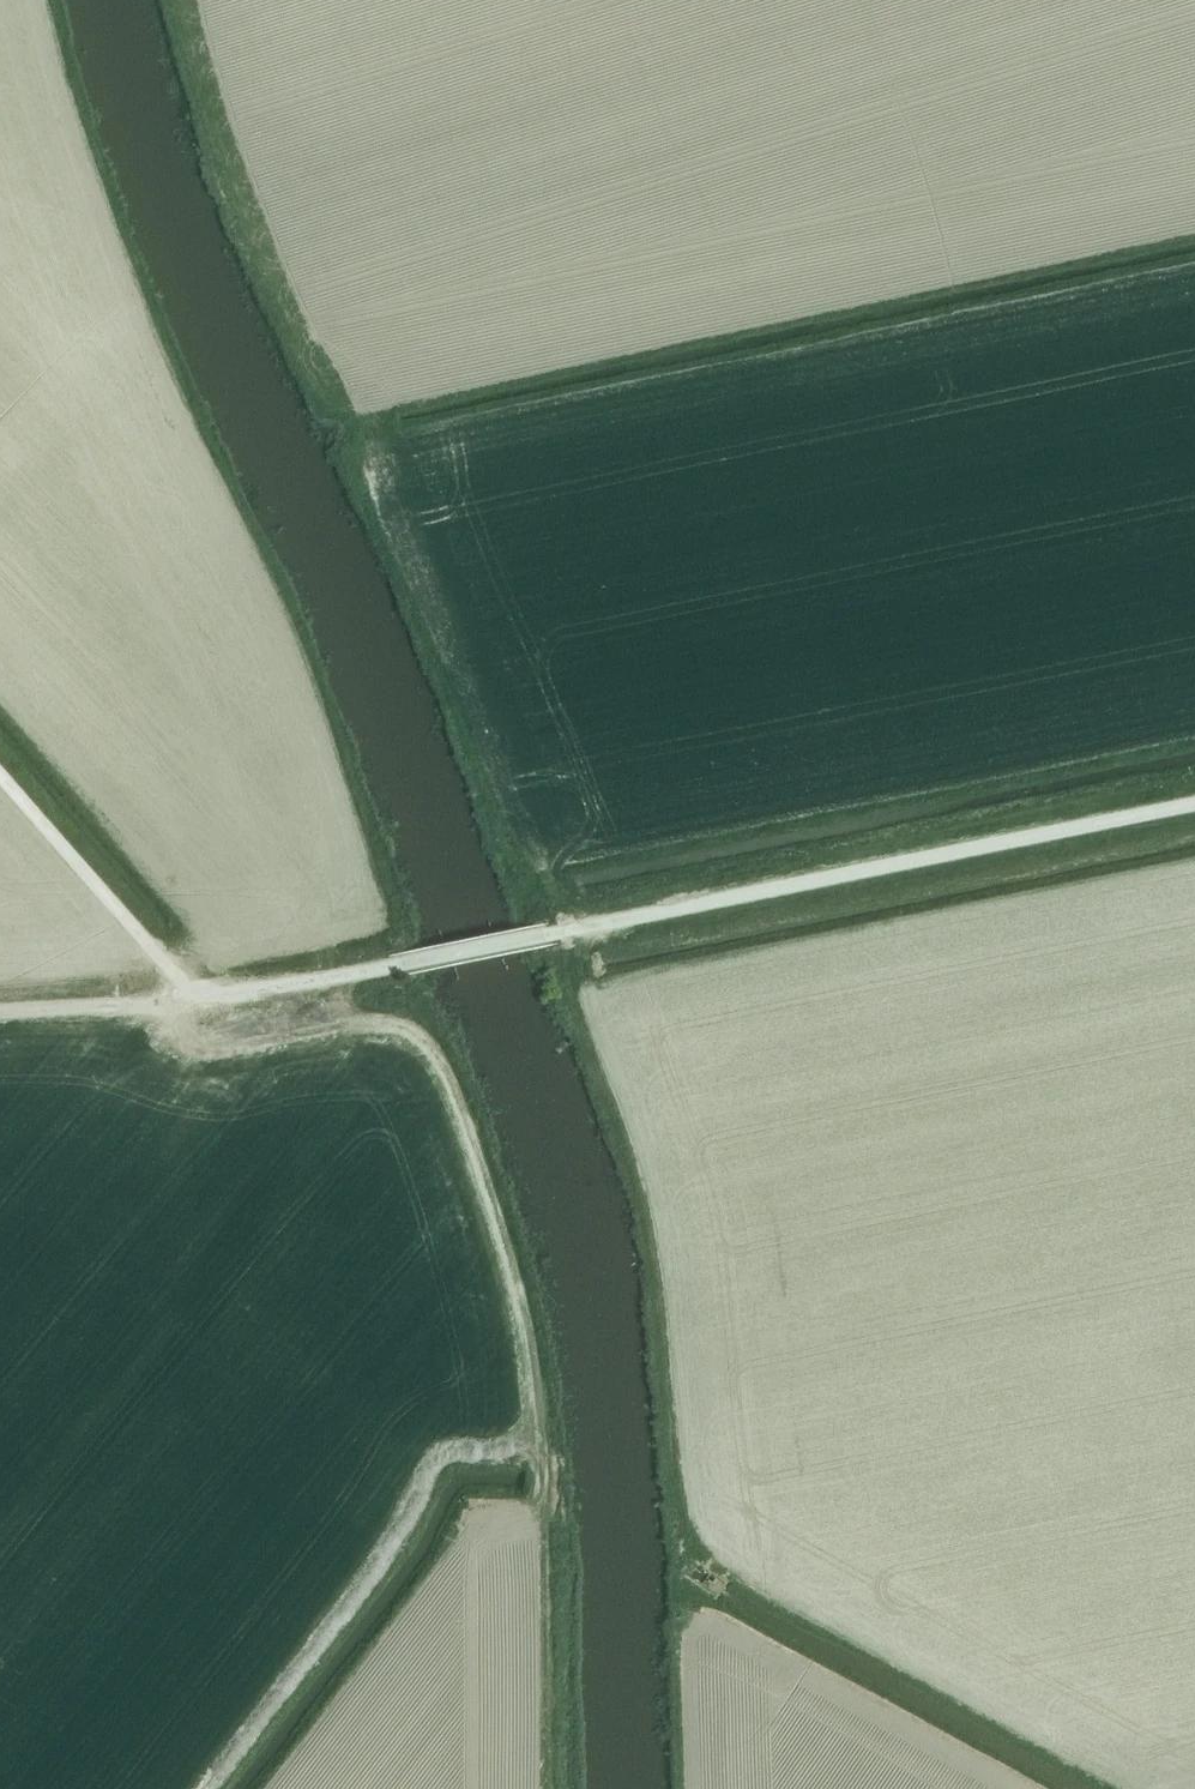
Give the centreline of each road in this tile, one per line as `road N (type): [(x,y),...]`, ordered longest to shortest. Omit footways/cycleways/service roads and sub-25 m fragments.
road 1 (track): [(0,1013),(174,999),(206,988)]

